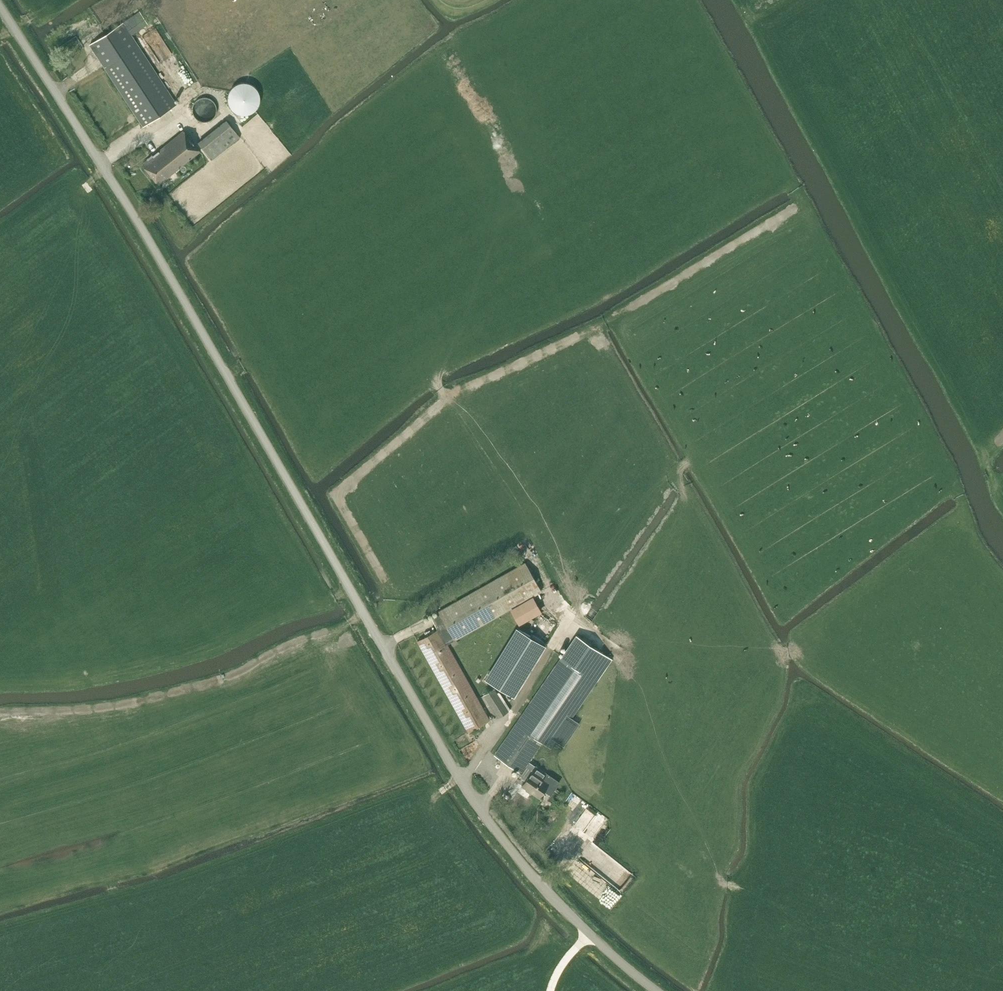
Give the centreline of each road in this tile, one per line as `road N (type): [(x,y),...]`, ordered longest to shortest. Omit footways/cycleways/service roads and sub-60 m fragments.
road 1 (unclassified): [(657,990),(541,885),(478,805),(148,239),(0,6)]

